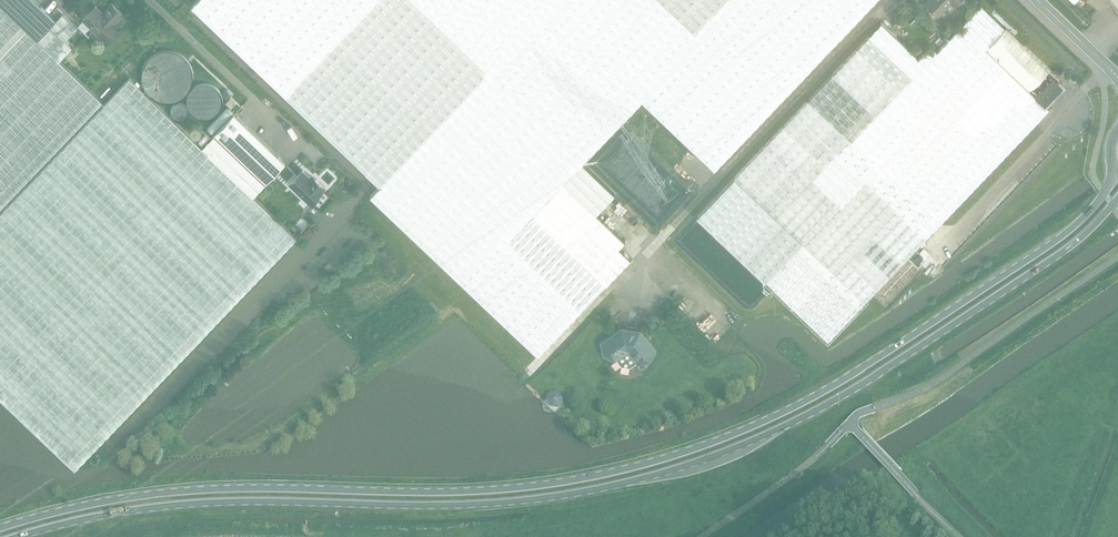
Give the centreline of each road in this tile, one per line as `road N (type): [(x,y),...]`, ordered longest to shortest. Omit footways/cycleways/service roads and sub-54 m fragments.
road 1 (primary): [(1116,172),(1072,229),(947,313),(818,394),(683,452),(505,489),(152,494),(0,529)]
road 2 (primary): [(18,536),(103,516),(214,502),(550,497),(688,465),(779,429),(875,376),(1061,254),(1117,201)]
road 3 (unclassified): [(249,94),(150,0)]

